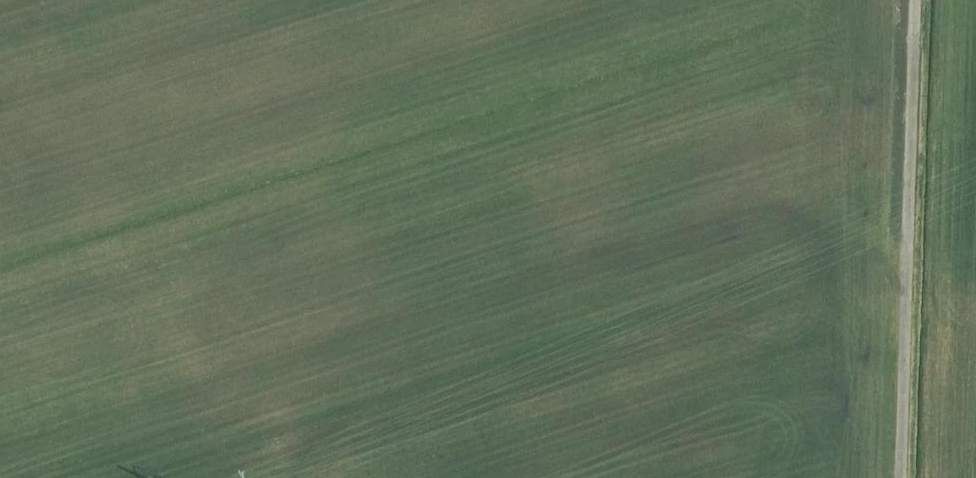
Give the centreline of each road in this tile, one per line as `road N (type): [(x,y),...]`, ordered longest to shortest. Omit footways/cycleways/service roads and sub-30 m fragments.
road 1 (track): [(913,0),(901,477)]

